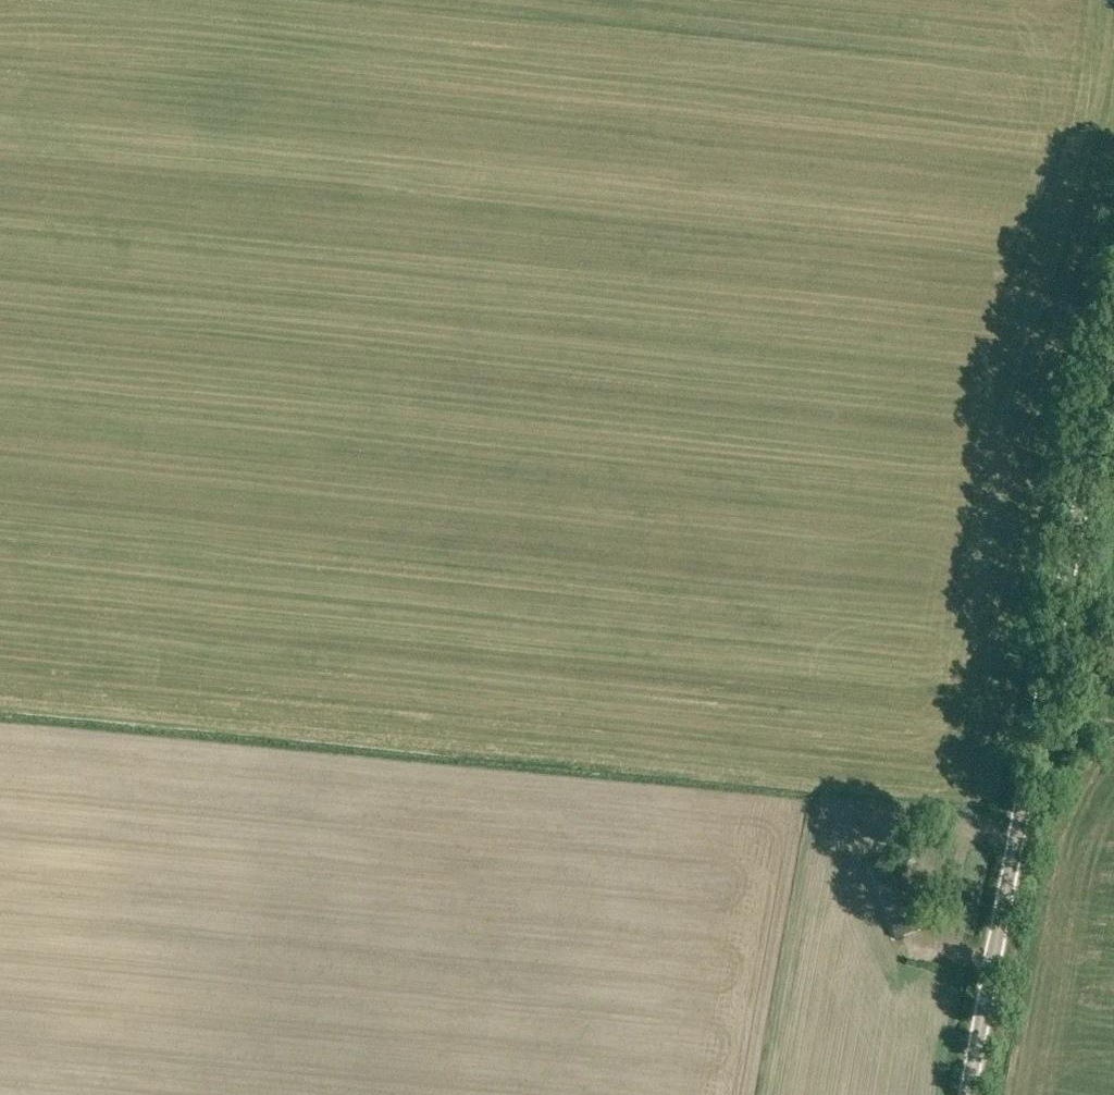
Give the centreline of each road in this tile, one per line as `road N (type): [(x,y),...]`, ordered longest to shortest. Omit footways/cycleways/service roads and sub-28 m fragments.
road 1 (unclassified): [(967,1094),(1113,360)]

